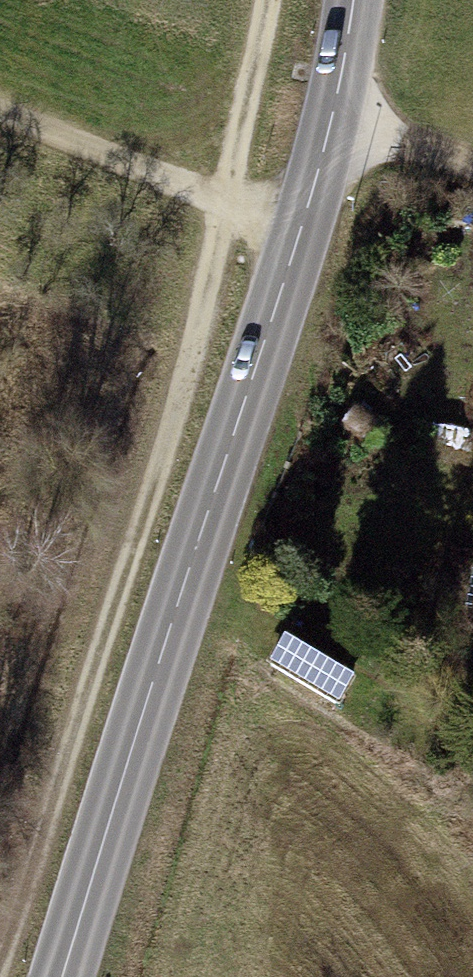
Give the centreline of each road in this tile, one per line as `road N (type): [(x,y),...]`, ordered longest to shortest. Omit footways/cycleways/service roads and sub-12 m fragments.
road 1 (secondary): [(345,0),(328,113),(296,227),(64,976)]
road 2 (track): [(266,0),(198,340),(0,931)]
road 3 (track): [(0,121),(225,210),(296,227)]
road 4 (track): [(472,171),(328,113)]

